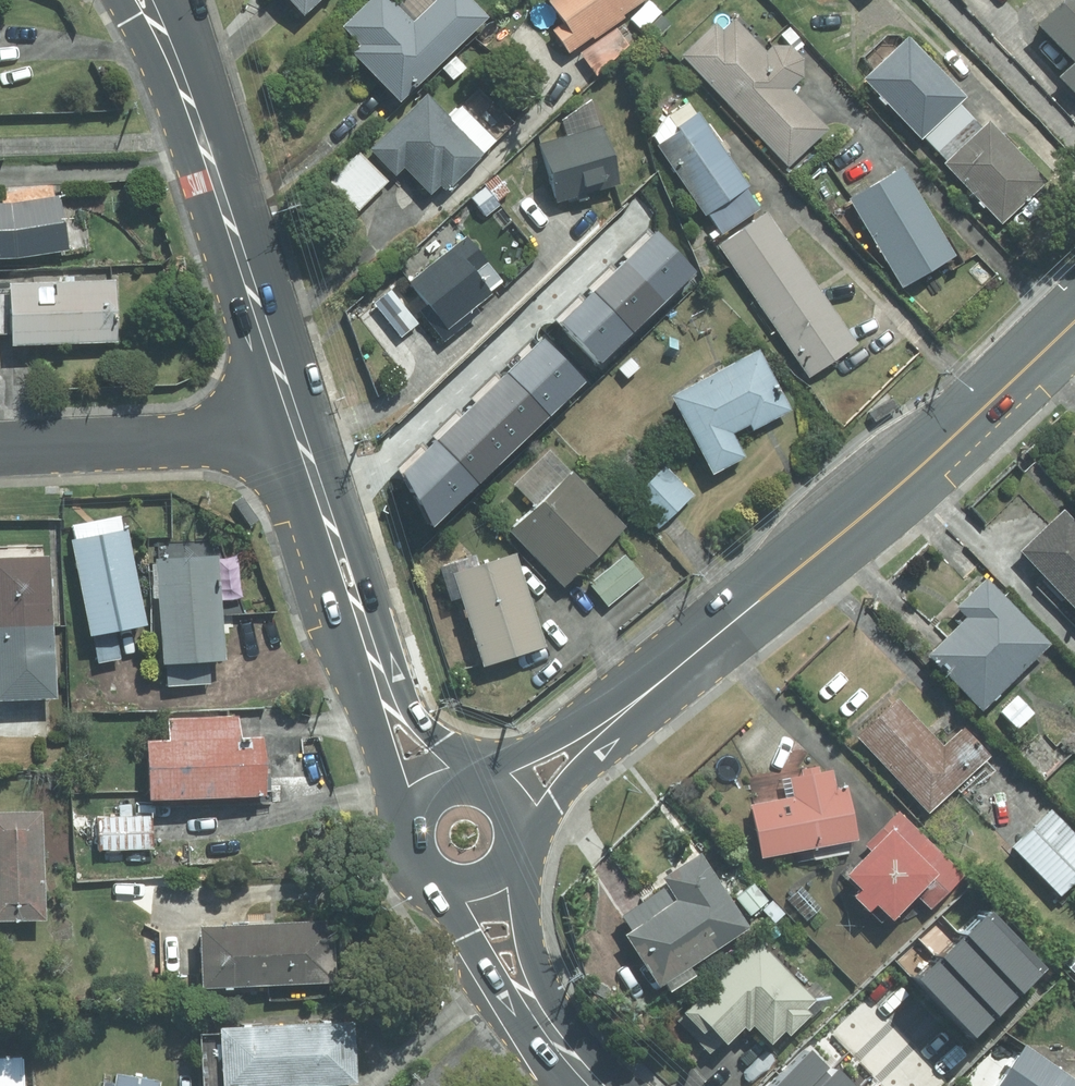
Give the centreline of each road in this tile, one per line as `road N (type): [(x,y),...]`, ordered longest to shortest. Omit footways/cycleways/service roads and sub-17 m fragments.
road 1 (secondary): [(1074,320),(912,474),(700,650)]
road 2 (secondary): [(141,0),(296,426)]
road 3 (secondary): [(407,834),(326,559),(296,426)]
road 4 (secondary): [(296,426),(351,544),(404,693),(478,778)]
road 5 (residential): [(0,439),(296,426)]
road 6 (secondary): [(700,650),(617,731),(521,849)]
road 7 (secondary): [(486,781),(700,650)]
road 8 (secondary): [(577,1063),(504,989),(437,885)]
road 9 (secondary): [(519,856),(527,947),(577,1063)]

